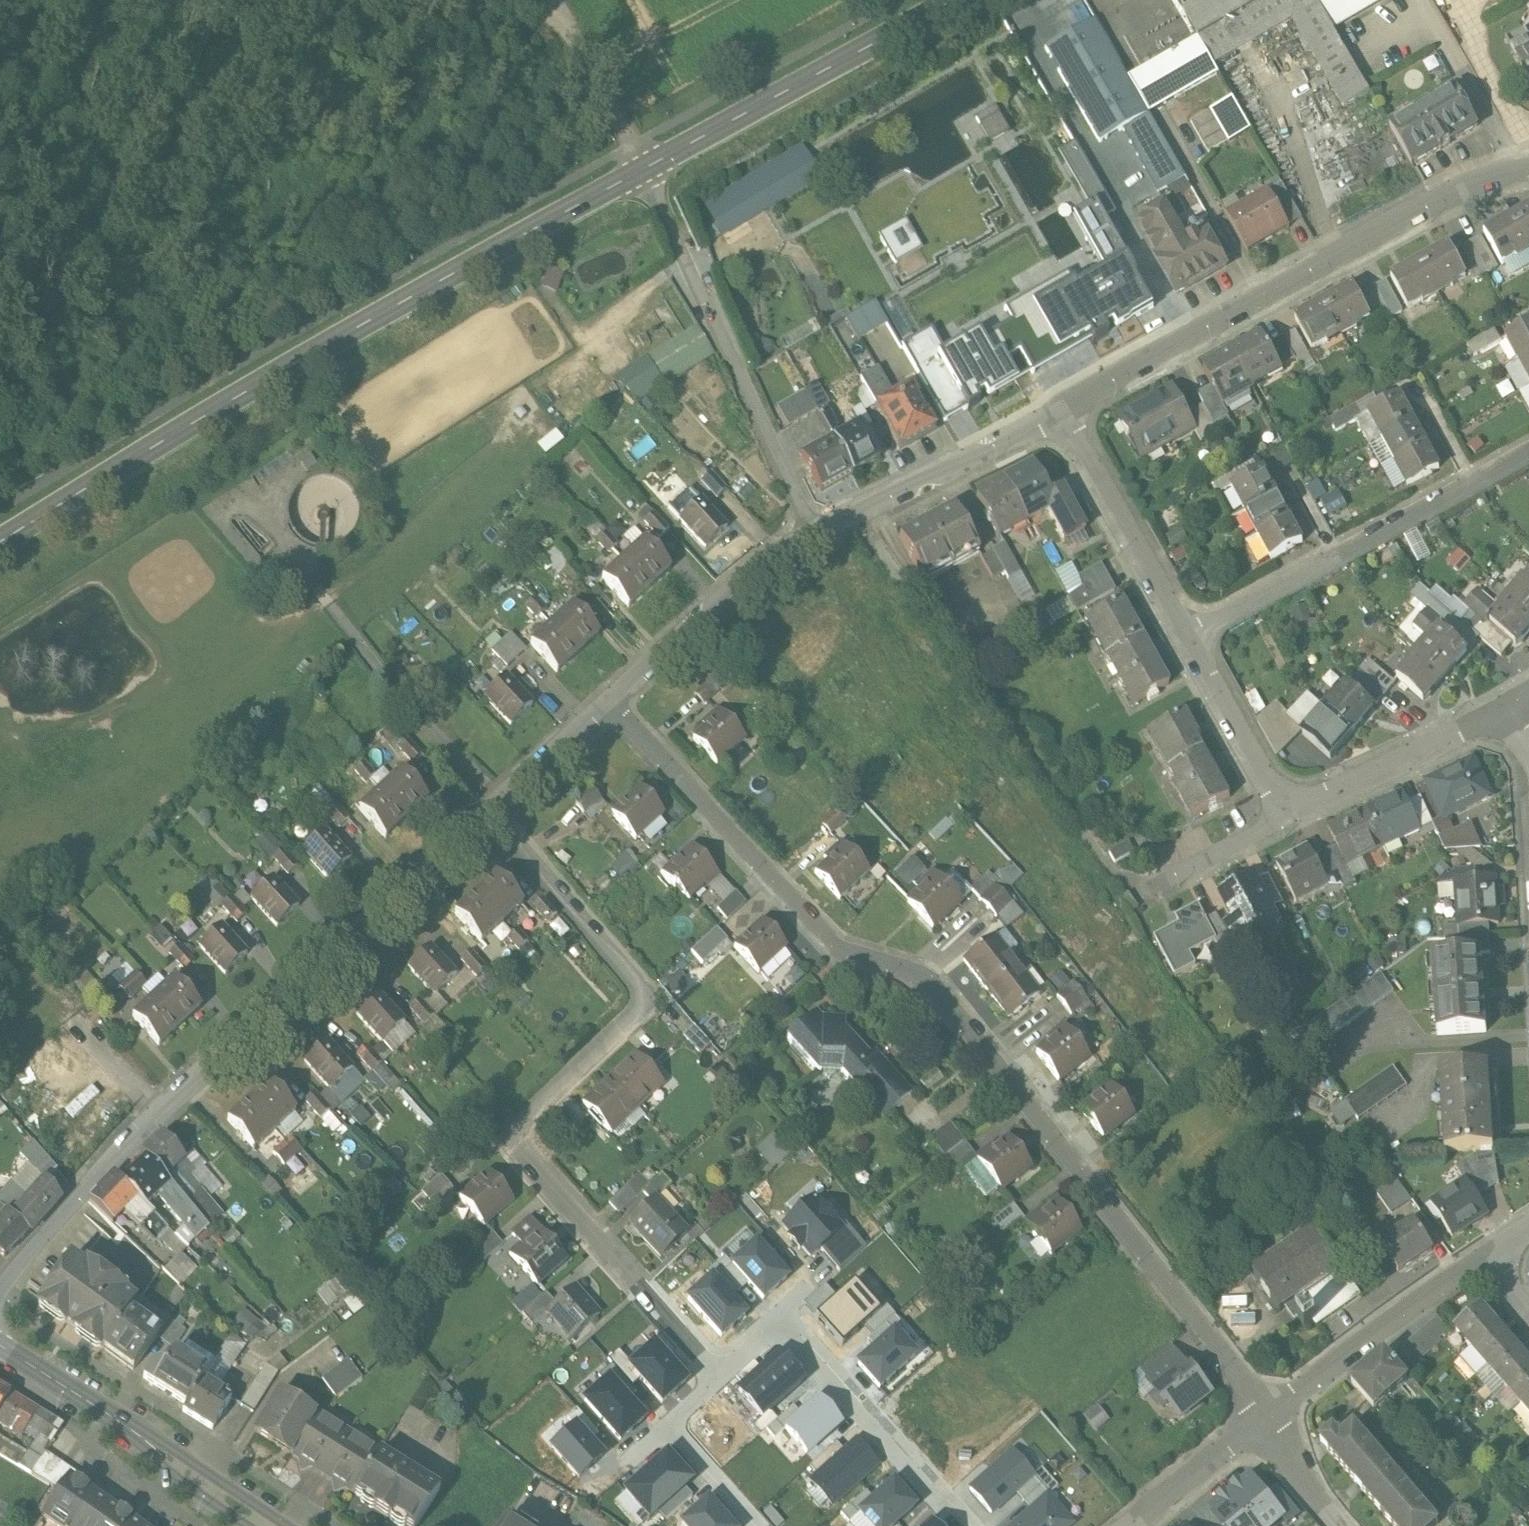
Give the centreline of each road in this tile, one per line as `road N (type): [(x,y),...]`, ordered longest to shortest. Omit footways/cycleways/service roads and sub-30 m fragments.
road 1 (tertiary): [(0,552),(361,333),(954,0)]
road 2 (residential): [(606,703),(818,946),(922,980),(1184,1310),(1264,1424)]
road 3 (residential): [(484,809),(647,998),(504,1138),(719,1370)]
road 4 (residential): [(484,809),(159,1109),(0,1293)]
road 5 (residential): [(1053,411),(815,530),(762,566),(606,703)]
road 6 (residential): [(1528,162),(1053,411)]
road 7 (residential): [(1176,637),(1528,444)]
road 8 (residential): [(1264,1424),(1484,1256)]
road 9 (residential): [(782,1317),(963,1525)]
road 10 (residential): [(1053,411),(1176,637)]
road 11 (residential): [(1501,708),(1304,800),(1281,800)]
road 12 (track): [(641,173),(570,40),(531,0)]
road 13 (residential): [(1176,637),(1251,777),(1281,800)]
road 14 (residential): [(1281,800),(1272,827),(1134,899)]
road 15 (secondary): [(146,1446),(0,1344)]
road 16 (residential): [(1136,1525),(1264,1424)]
road 17 (residential): [(606,703),(484,809)]
road 18 (secondary): [(283,1525),(175,1456),(146,1446)]
road 19 (residential): [(665,1423),(758,1524)]
road 20 (residential): [(1264,1424),(1342,1525)]
road 21 (secondary): [(146,1446),(164,1472),(244,1525)]

